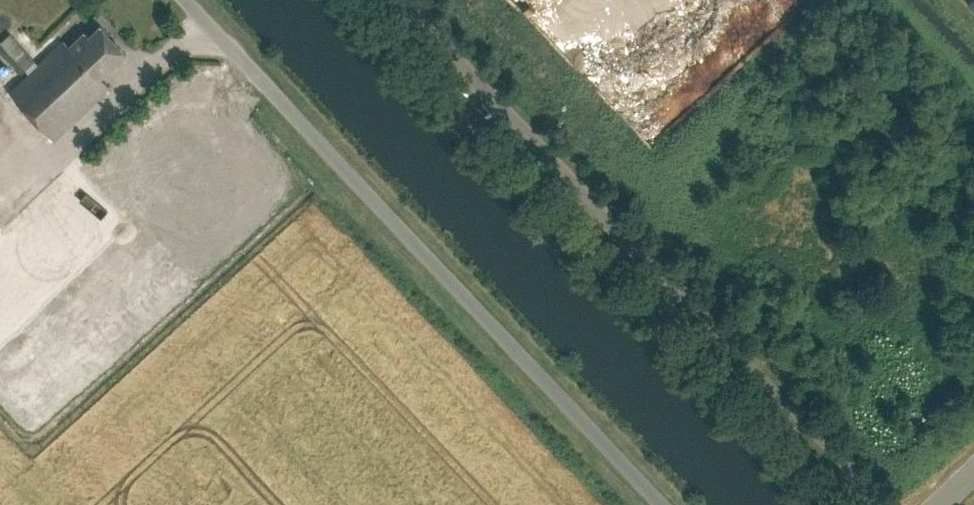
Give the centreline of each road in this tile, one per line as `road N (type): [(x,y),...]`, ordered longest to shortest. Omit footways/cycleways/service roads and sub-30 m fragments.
road 1 (unclassified): [(183,0),(662,504)]
road 2 (unclassified): [(617,232),(397,0)]

